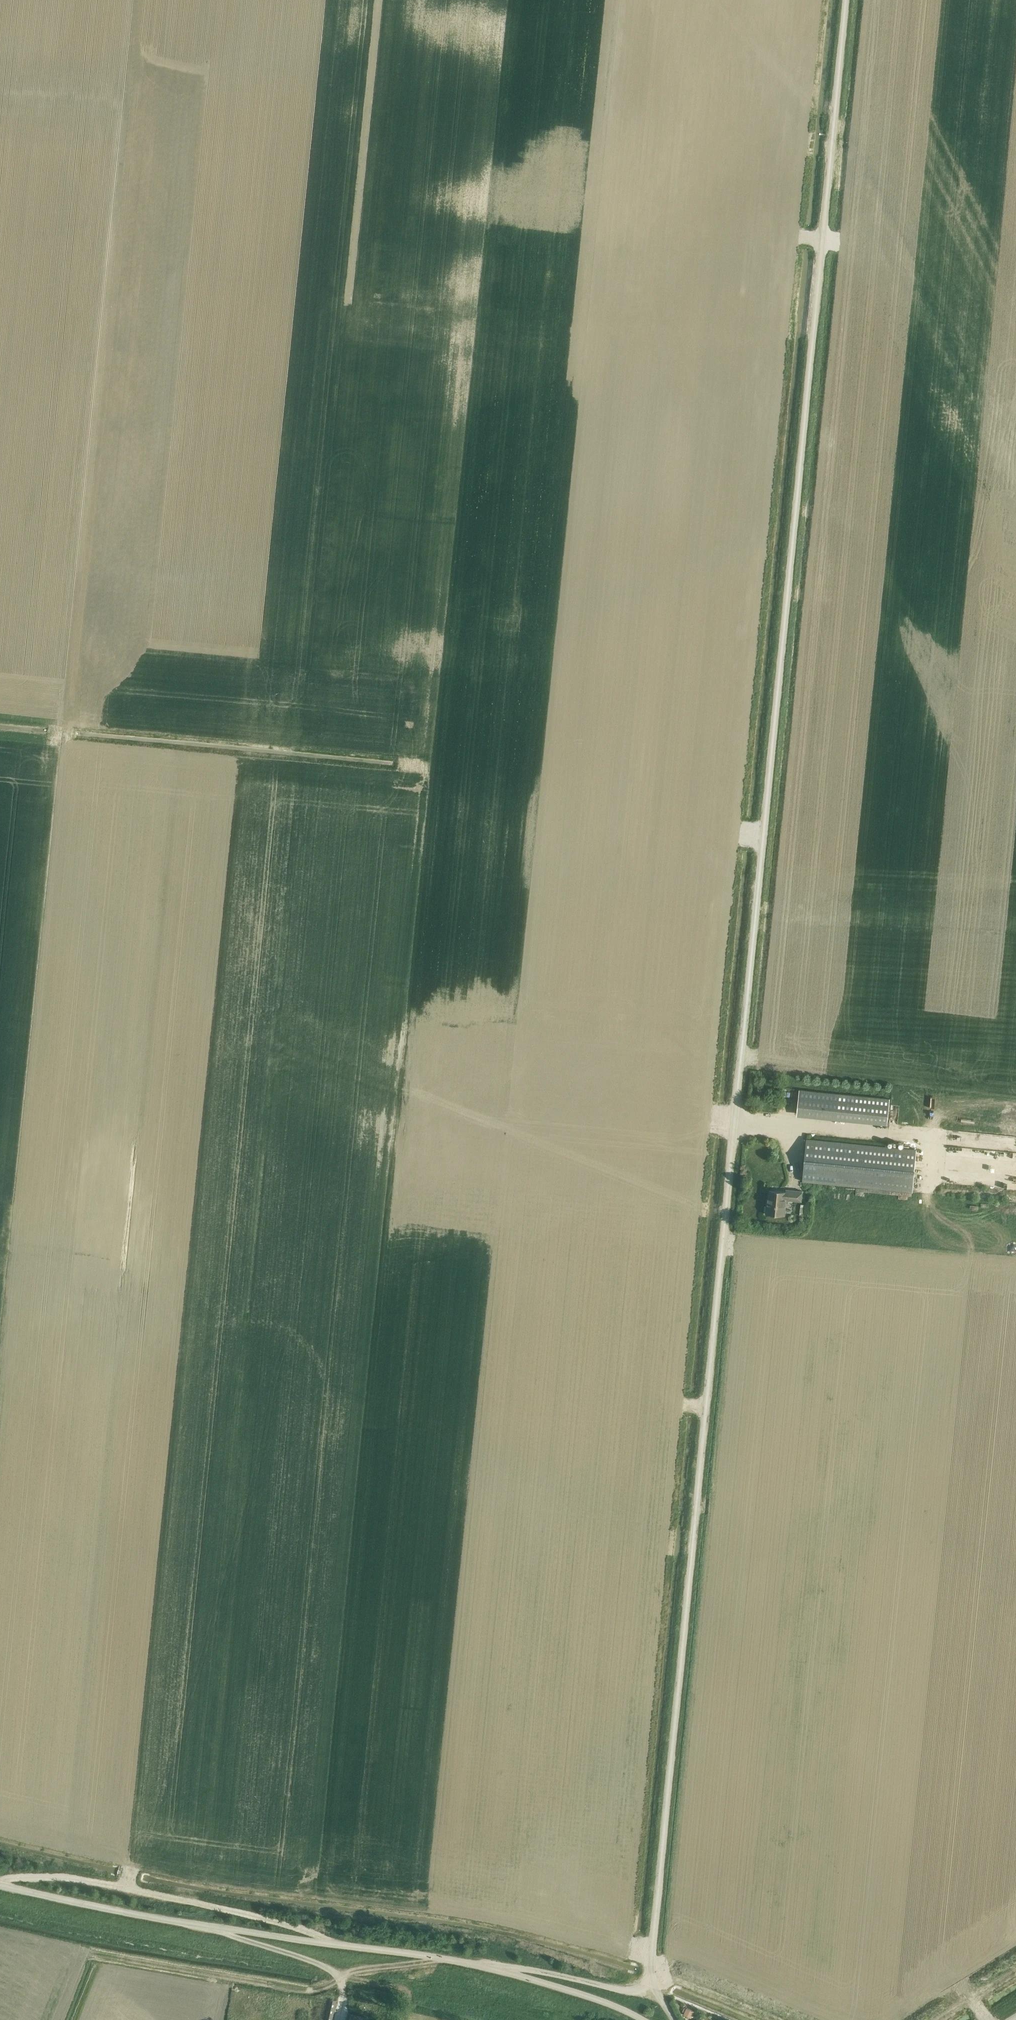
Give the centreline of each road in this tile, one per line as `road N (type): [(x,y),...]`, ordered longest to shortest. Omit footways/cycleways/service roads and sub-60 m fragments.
road 1 (unclassified): [(648,1988),(845,0)]
road 2 (unclassified): [(498,1969),(118,1912),(0,1885)]
road 3 (unclassified): [(498,1969),(643,2019)]
road 4 (unclassified): [(648,1988),(498,1969)]

